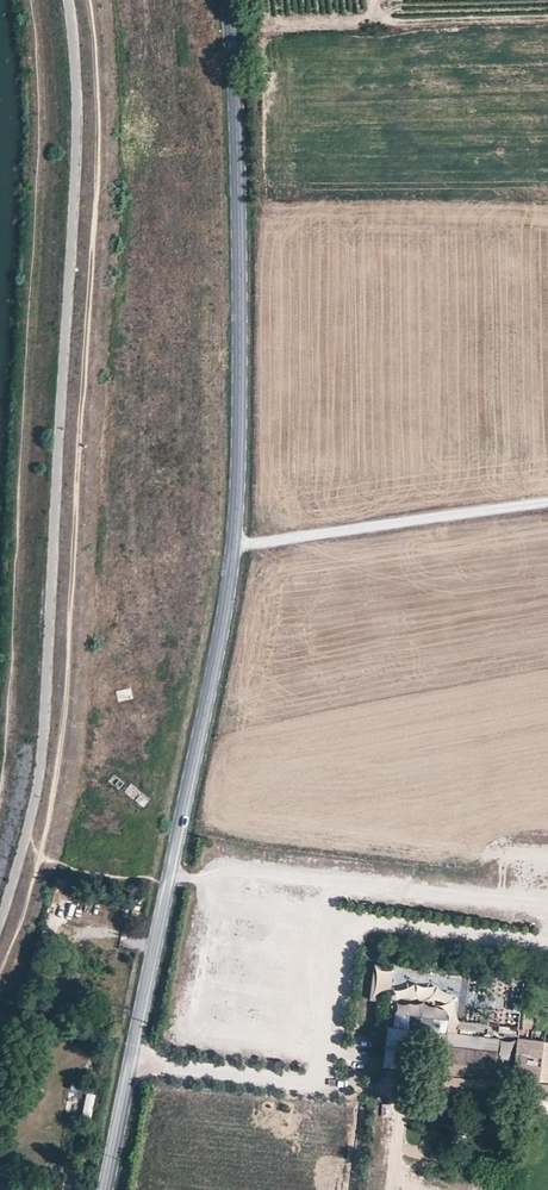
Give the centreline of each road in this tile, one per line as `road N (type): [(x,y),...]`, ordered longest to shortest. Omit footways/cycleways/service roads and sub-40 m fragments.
road 1 (tertiary): [(225,0),(242,345),(229,547)]
road 2 (unclassified): [(168,870),(195,876),(201,845),(547,886)]
road 3 (tertiary): [(229,547),(168,870)]
road 4 (tertiary): [(168,870),(106,1189)]
road 5 (unclassified): [(547,505),(229,547)]

